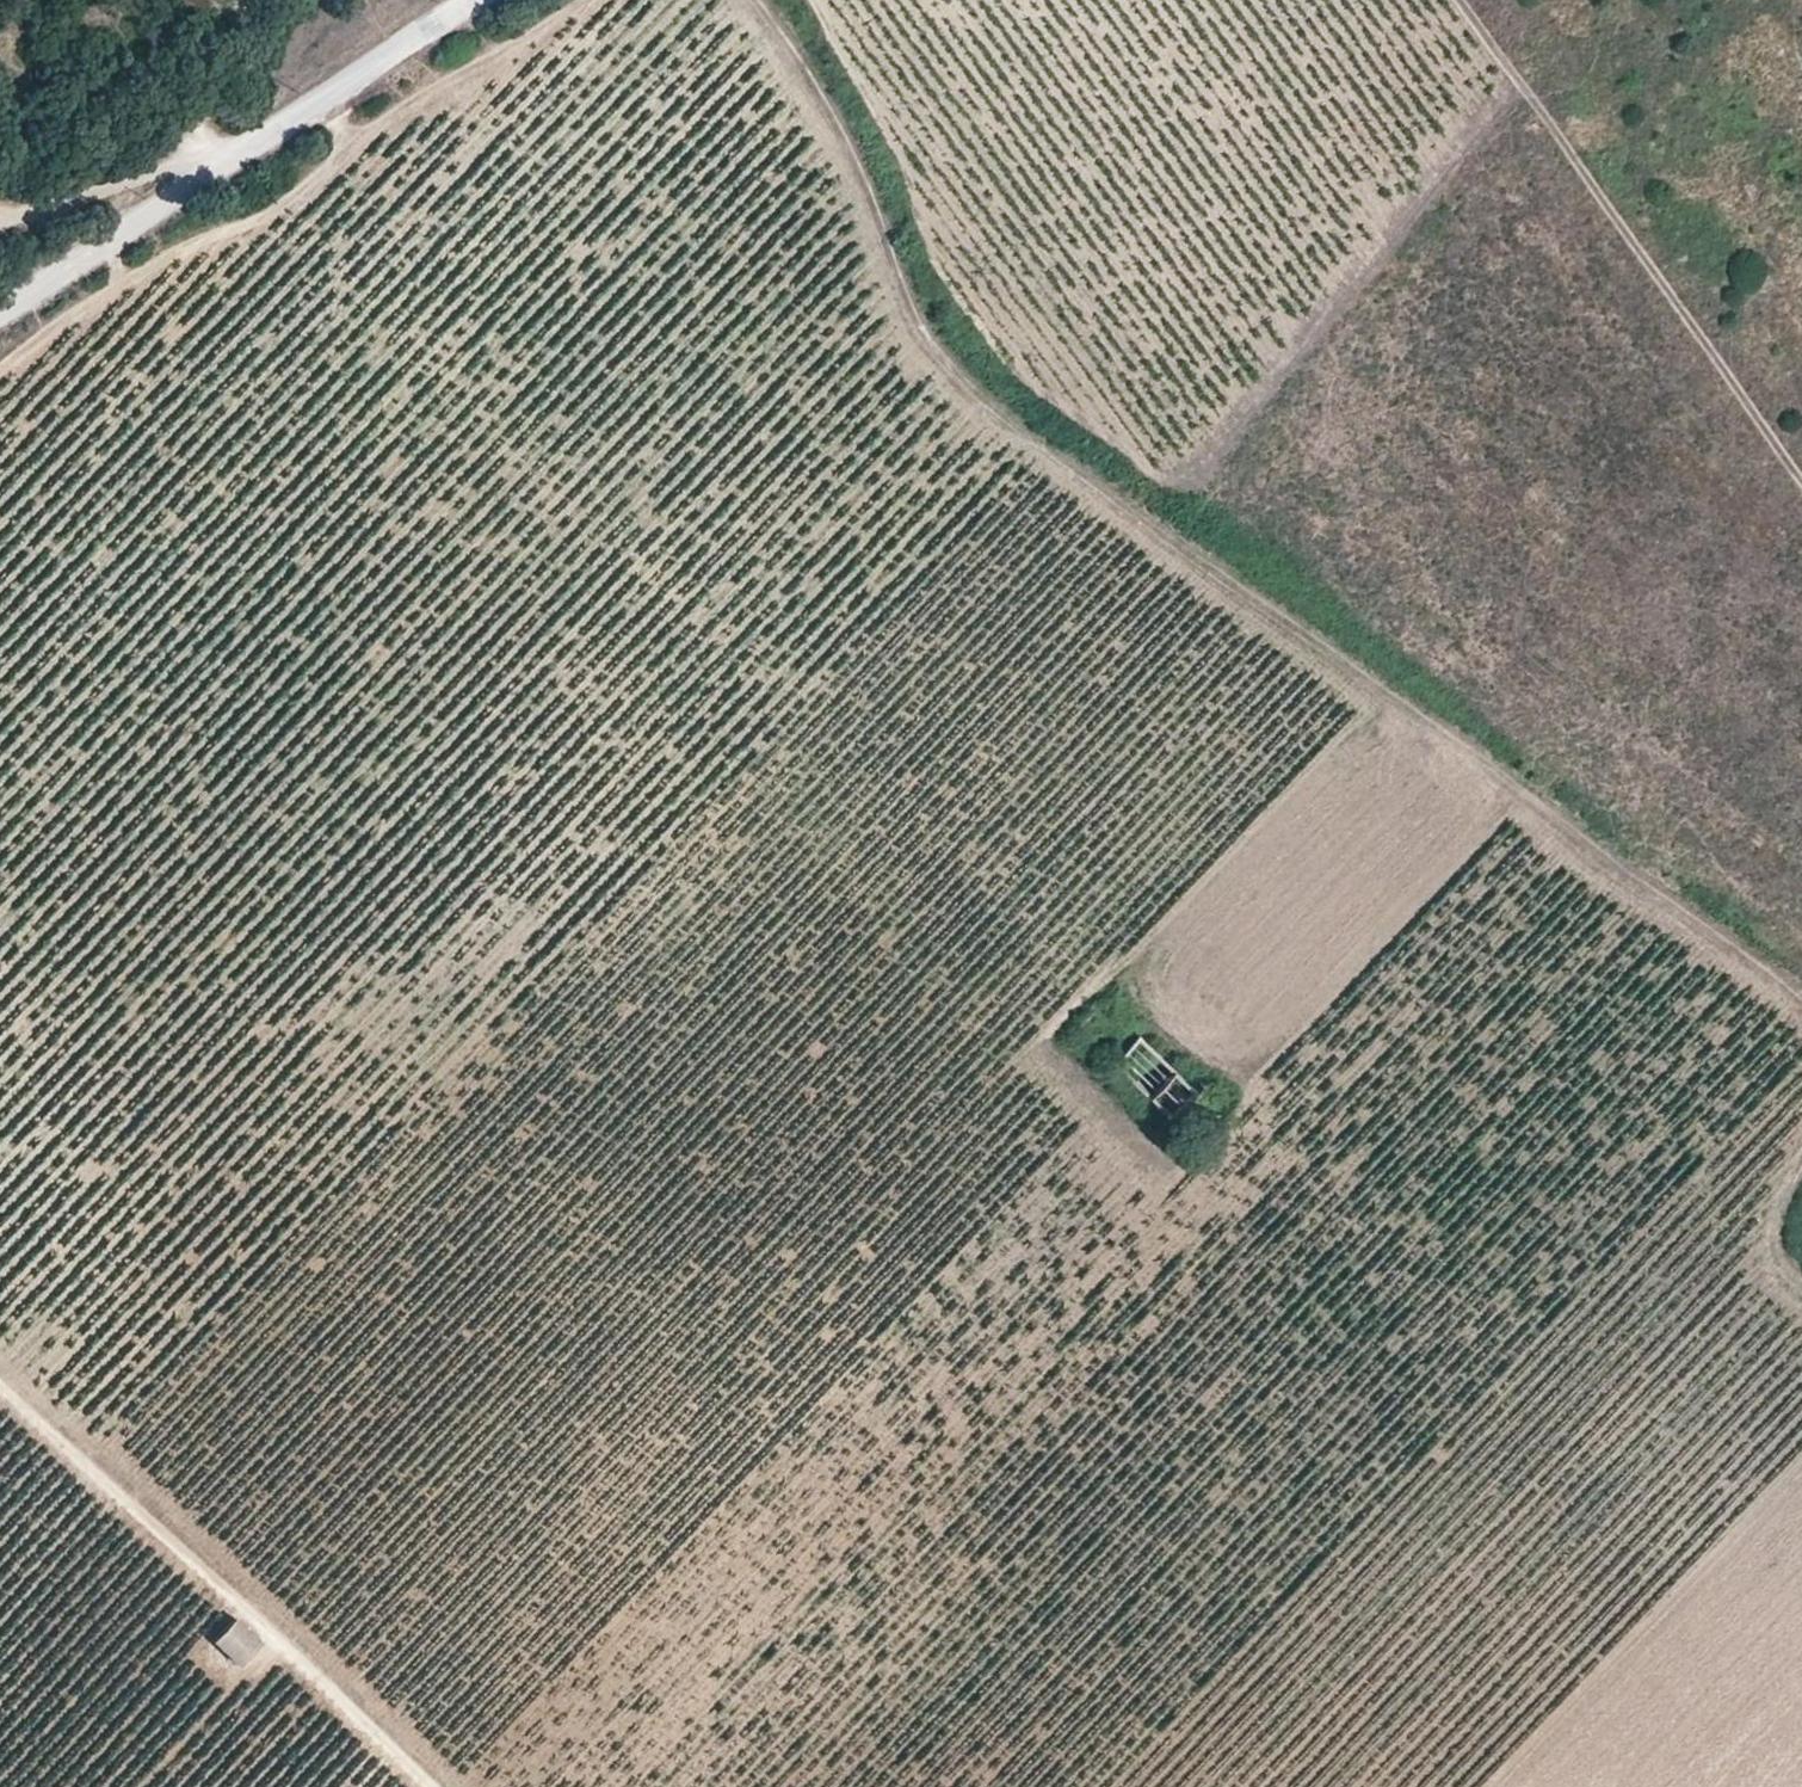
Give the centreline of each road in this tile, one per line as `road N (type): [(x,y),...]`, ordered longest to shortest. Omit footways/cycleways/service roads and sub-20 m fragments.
road 1 (track): [(1801,480),(1460,0)]
road 2 (track): [(424,1786),(0,1385)]
road 3 (track): [(419,40),(0,310)]
road 4 (track): [(247,145),(0,214)]

